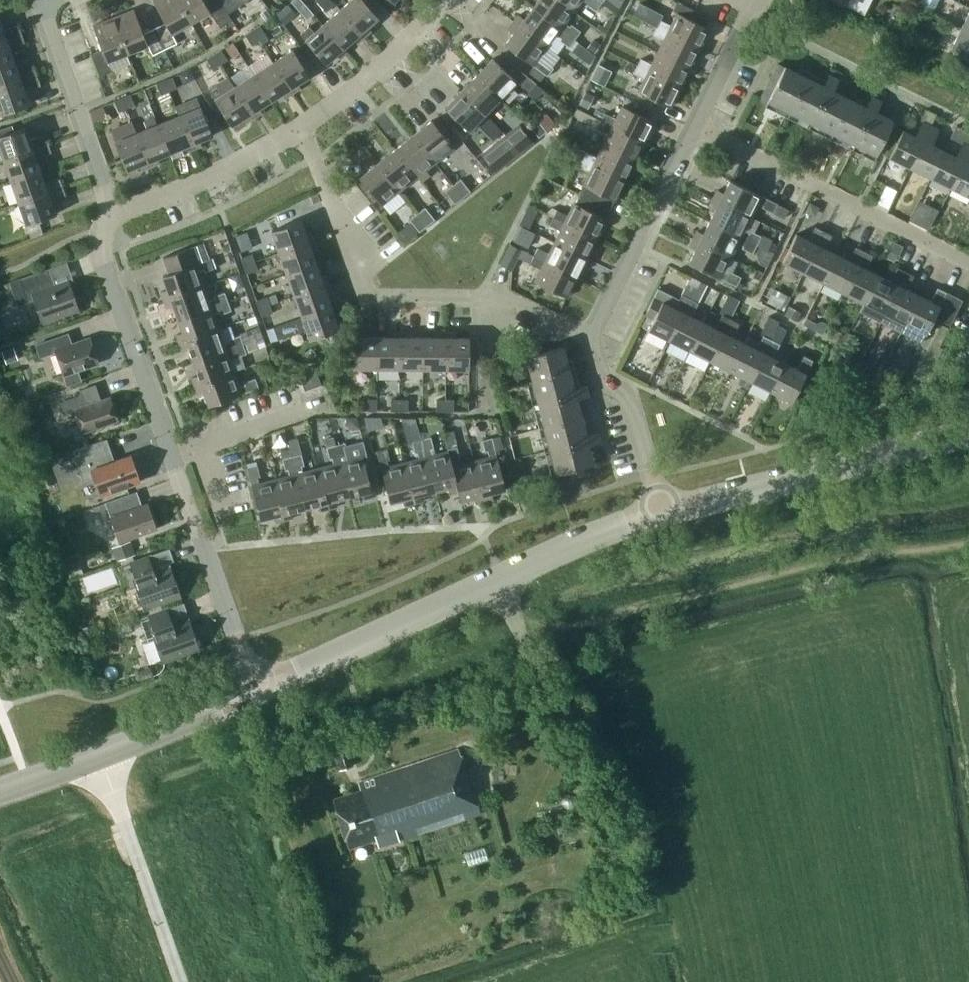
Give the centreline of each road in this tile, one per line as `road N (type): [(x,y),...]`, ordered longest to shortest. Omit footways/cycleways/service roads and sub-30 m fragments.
road 1 (track): [(968,544),(752,580),(522,636)]
road 2 (tertiary): [(258,689),(659,510)]
road 3 (residential): [(592,335),(506,300),(368,297),(301,126)]
road 4 (tertiary): [(659,510),(968,430)]
road 5 (residential): [(968,264),(695,124)]
road 6 (residential): [(172,456),(100,243),(102,221),(113,211)]
road 7 (residential): [(258,689),(172,456)]
road 8 (unclassified): [(101,753),(181,981)]
road 9 (residential): [(592,335),(695,124)]
road 10 (residential): [(113,211),(40,1)]
road 11 (residential): [(113,211),(236,163),(301,126)]
road 12 (residential): [(659,510),(627,395),(602,381),(592,335)]
road 13 (residential): [(301,126),(362,80),(442,0)]
road 14 (tertiary): [(101,753),(258,689)]
road 15 (residential): [(695,124),(750,5)]
road 16 (residential): [(203,445),(318,404)]

